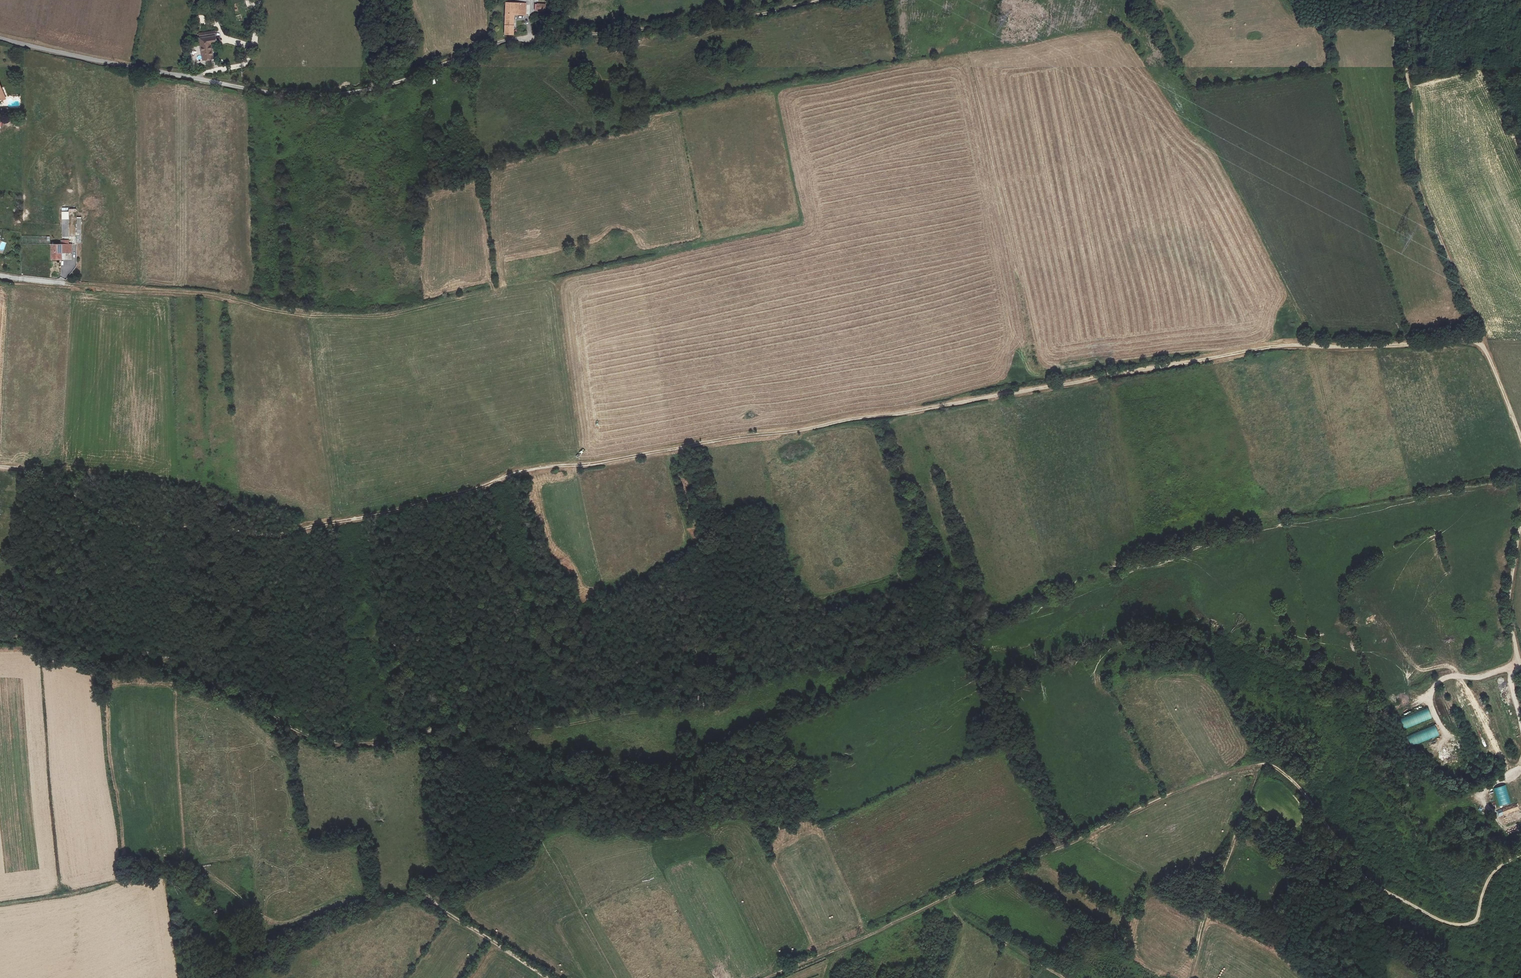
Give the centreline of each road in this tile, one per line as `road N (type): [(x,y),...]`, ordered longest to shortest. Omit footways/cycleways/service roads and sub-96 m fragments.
road 1 (track): [(0,467),(40,474),(123,523),(278,535),(390,513),(530,470),(1312,345)]
road 2 (track): [(766,977),(1120,817),(1262,764),(1296,785),(1367,867),(1446,915),(1479,908),(1495,865),(1520,847)]
road 3 (track): [(815,682),(765,697),(604,714),(525,735),(491,724),(337,743),(298,732),(243,692),(169,657),(84,651),(32,633)]
road 4 (track): [(62,283),(305,311),(388,313),(703,242)]
road 5 (track): [(828,0),(697,23),(518,38),(351,93),(299,97),(244,88)]
road 6 (track): [(1419,0),(1408,80),(1416,173),(1480,343)]
road 7 (unclassified): [(0,38),(244,88)]
road 8 (track): [(1190,977),(1262,764)]
road 9 (track): [(1312,345),(1480,343)]
road 10 (track): [(0,905),(155,877)]
road 11 (track): [(326,524),(350,637),(391,643)]
road 12 (track): [(941,900),(1065,977)]
road 13 (track): [(1445,735),(1428,697),(1435,683),(1519,660)]
road 14 (track): [(1520,528),(1510,605),(1520,662)]
road 15 (track): [(438,906),(549,977)]

